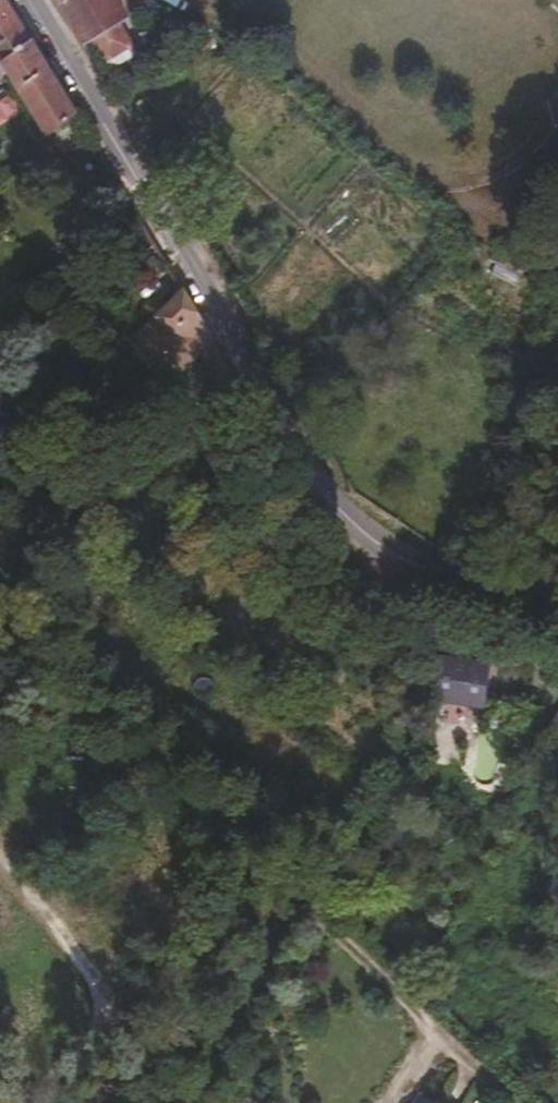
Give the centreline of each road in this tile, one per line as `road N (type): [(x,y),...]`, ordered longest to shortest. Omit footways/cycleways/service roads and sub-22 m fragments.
road 1 (tertiary): [(28,0),(303,466),(373,543),(426,566),(557,592)]
road 2 (track): [(373,543),(405,687),(409,738),(398,786),(280,917),(102,1021)]
road 3 (track): [(0,843),(52,906),(94,980),(102,1021),(25,1102)]

